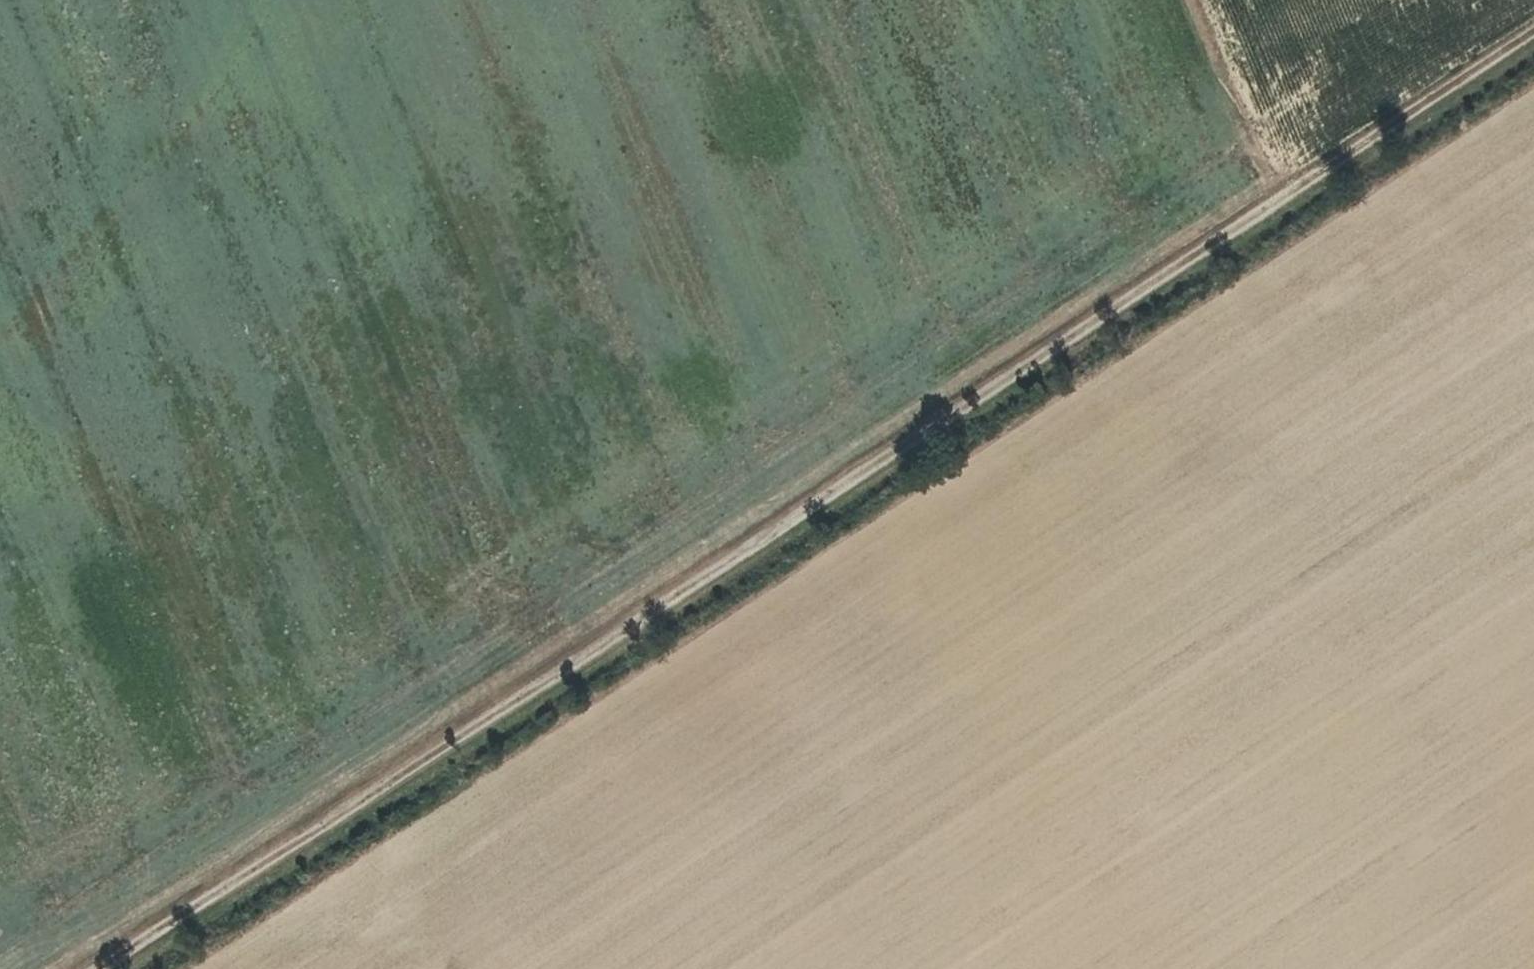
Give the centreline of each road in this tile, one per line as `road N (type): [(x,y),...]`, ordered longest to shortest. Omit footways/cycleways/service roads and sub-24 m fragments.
road 1 (track): [(93,968),(1533,29)]

